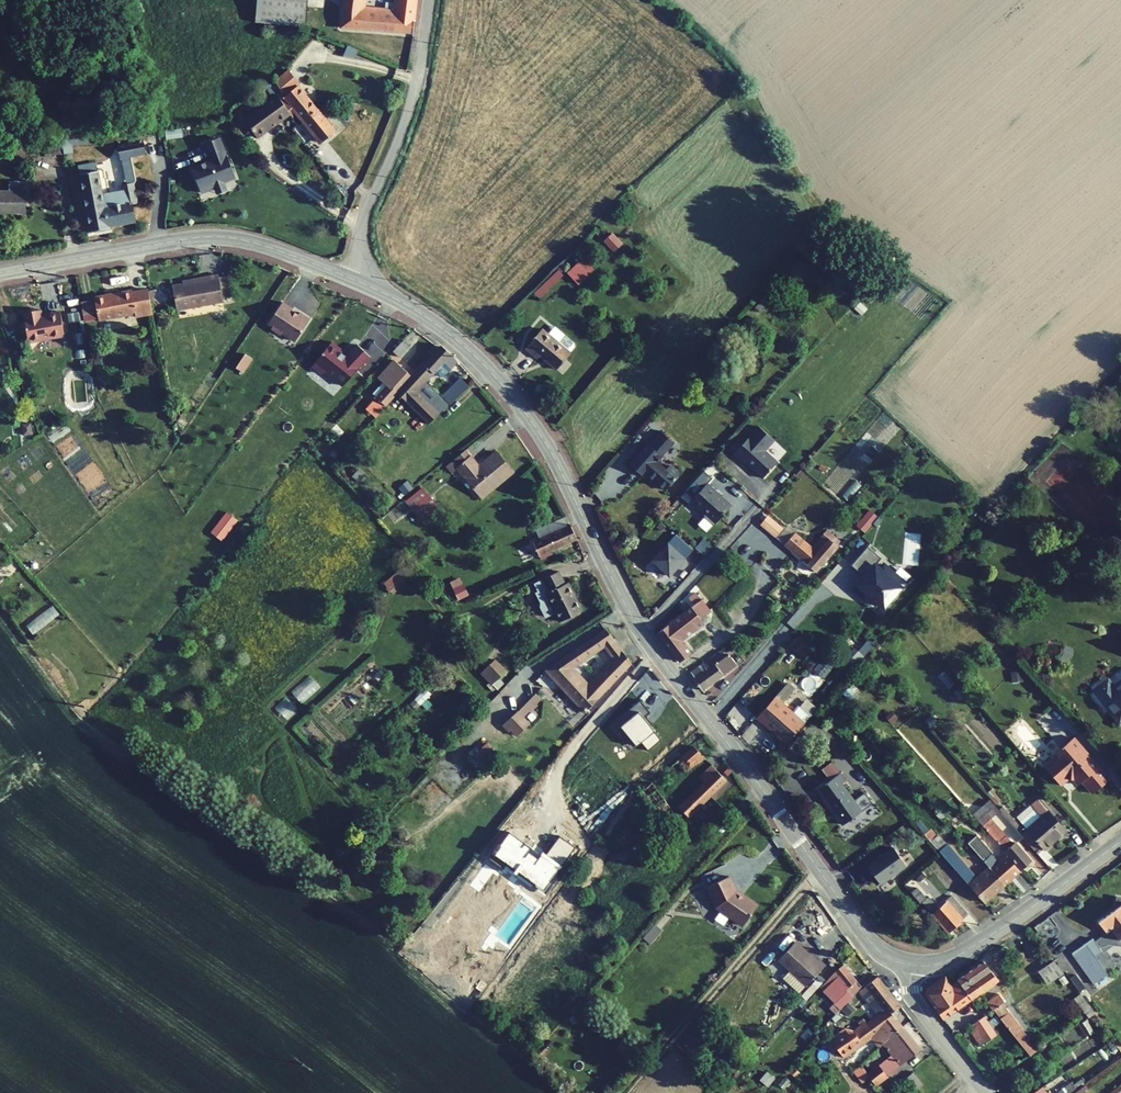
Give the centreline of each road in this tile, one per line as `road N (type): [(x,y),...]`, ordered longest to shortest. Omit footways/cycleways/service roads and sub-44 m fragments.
road 1 (tertiary): [(358,282),(434,323),(510,393),(547,446),(653,649),(868,941),(909,965)]
road 2 (tertiary): [(0,273),(215,236),(358,282)]
road 3 (track): [(817,868),(625,1092)]
road 4 (residential): [(358,282),(362,222),(406,118),(427,0)]
road 5 (tertiary): [(909,965),(957,957),(1120,841)]
road 6 (unclassified): [(909,965),(910,995),(985,1092)]

